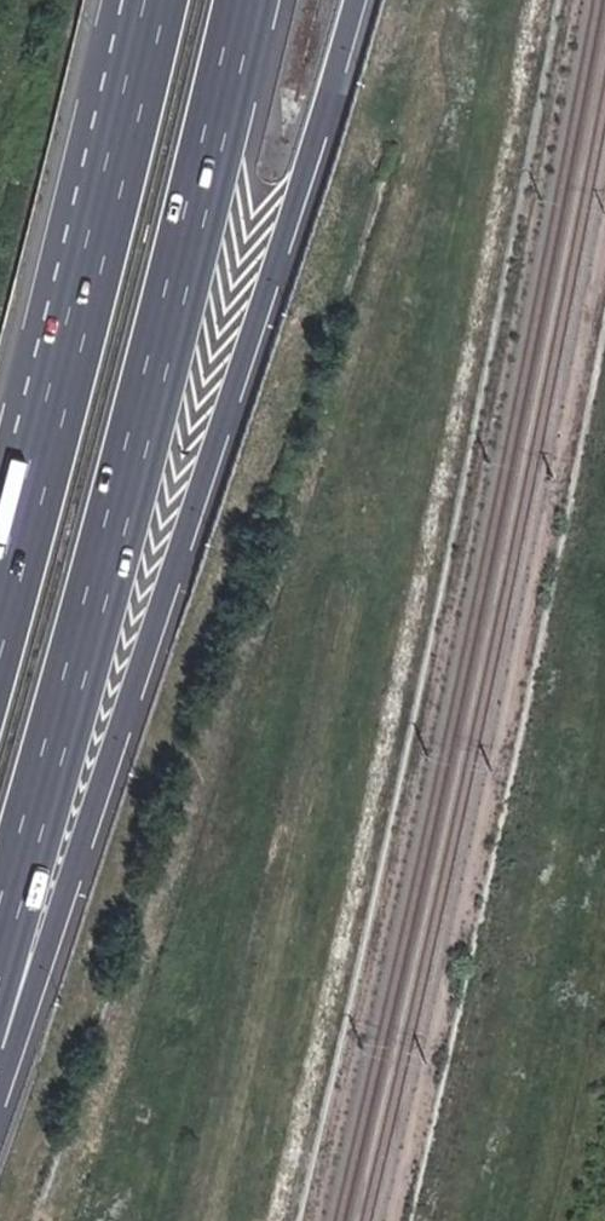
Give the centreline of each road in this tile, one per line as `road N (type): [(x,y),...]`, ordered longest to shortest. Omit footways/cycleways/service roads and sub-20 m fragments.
road 1 (motorway): [(0,1064),(268,277),(352,0)]
road 2 (motorway): [(0,922),(95,598),(246,0)]
road 3 (motorway): [(155,0),(103,238),(0,611)]

